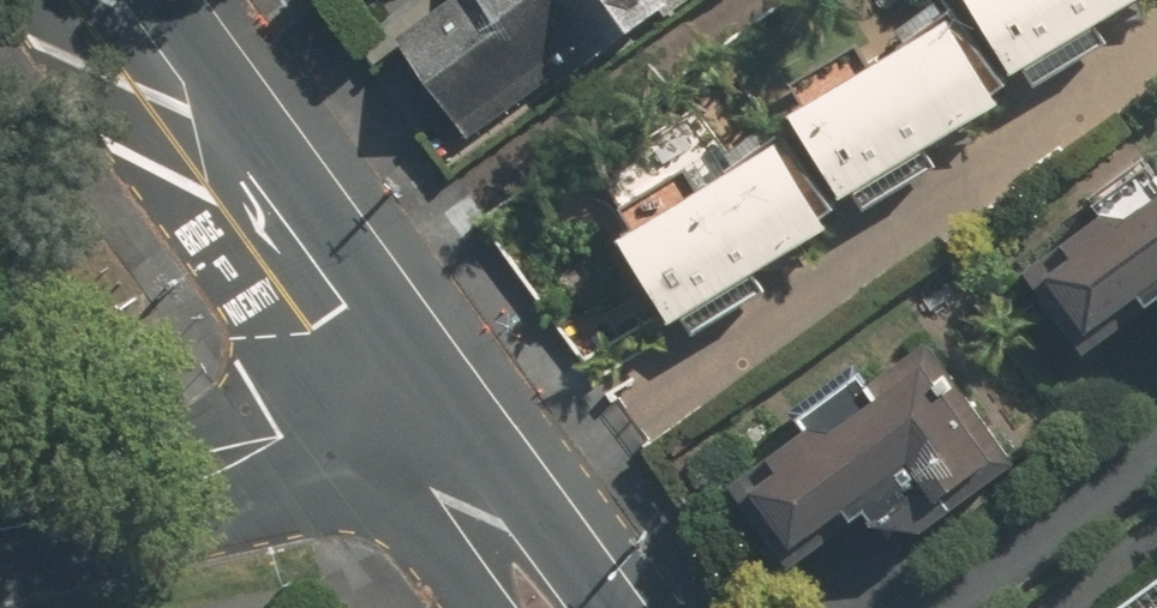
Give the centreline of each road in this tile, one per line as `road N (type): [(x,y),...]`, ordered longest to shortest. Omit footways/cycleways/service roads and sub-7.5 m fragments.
road 1 (secondary): [(132,0),(394,383)]
road 2 (tertiary): [(394,383),(282,435),(0,513)]
road 3 (secondary): [(394,383),(548,607)]

